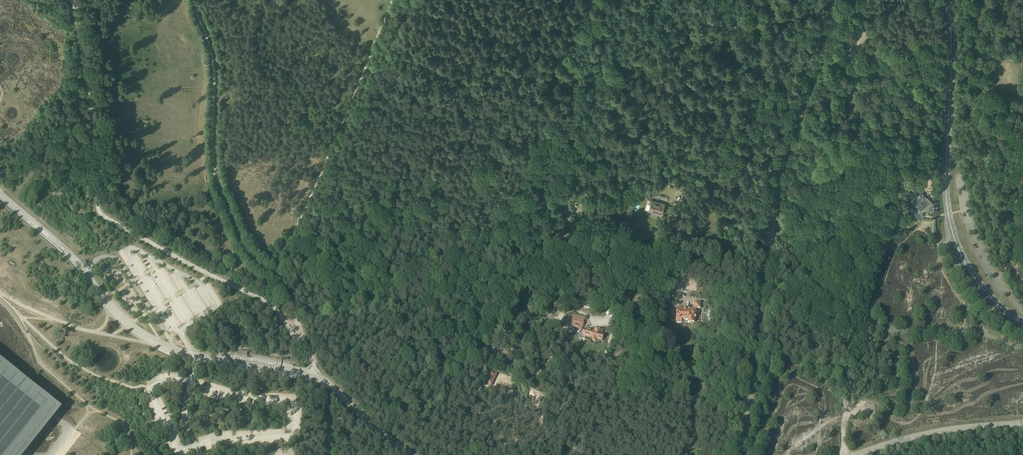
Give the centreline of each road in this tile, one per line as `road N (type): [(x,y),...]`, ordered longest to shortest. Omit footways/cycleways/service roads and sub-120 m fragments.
road 1 (unclassified): [(318,378),(271,304),(100,213),(102,162),(75,0)]
road 2 (unclassified): [(741,454),(781,171),(840,0)]
road 3 (secondary): [(1022,324),(983,291),(952,231),(949,0)]
road 4 (track): [(275,275),(245,252),(223,193),(219,67),(198,0)]
road 5 (track): [(825,0),(747,20),(693,56),(620,78),(581,78),(550,65)]
road 6 (track): [(407,0),(394,34),(401,50),(456,72),(550,65)]
road 7 (unclassified): [(857,454),(930,433),(1022,425)]
road 8 (unclassified): [(84,272),(130,325),(178,352)]
road 9 (unclassified): [(411,454),(318,378)]

